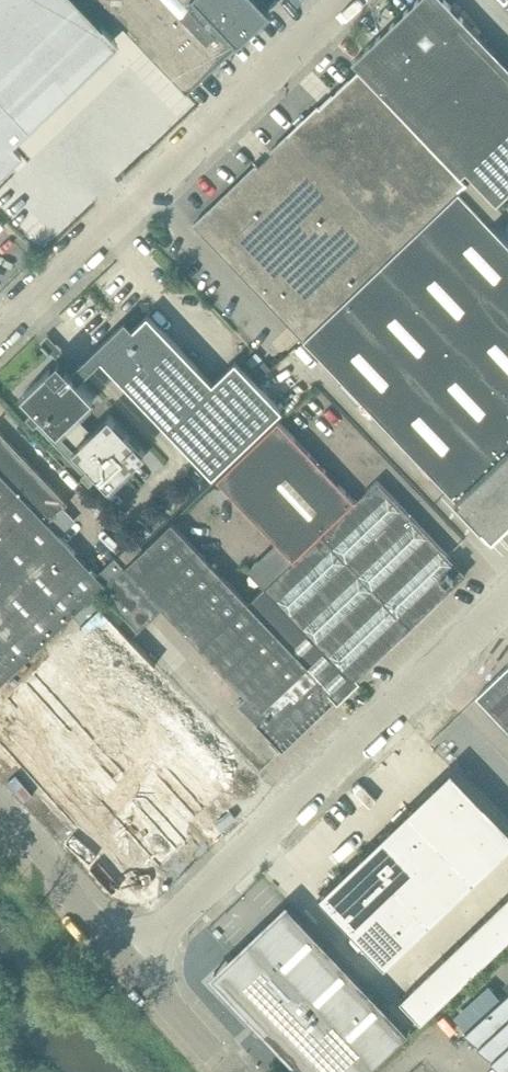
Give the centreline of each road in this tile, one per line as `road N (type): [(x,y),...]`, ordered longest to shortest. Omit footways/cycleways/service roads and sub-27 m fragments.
road 1 (unclassified): [(138,966),(507,607)]
road 2 (unclassified): [(0,342),(362,0)]
road 3 (unclassified): [(138,966),(0,818)]
road 4 (unclassified): [(233,1071),(138,966)]

